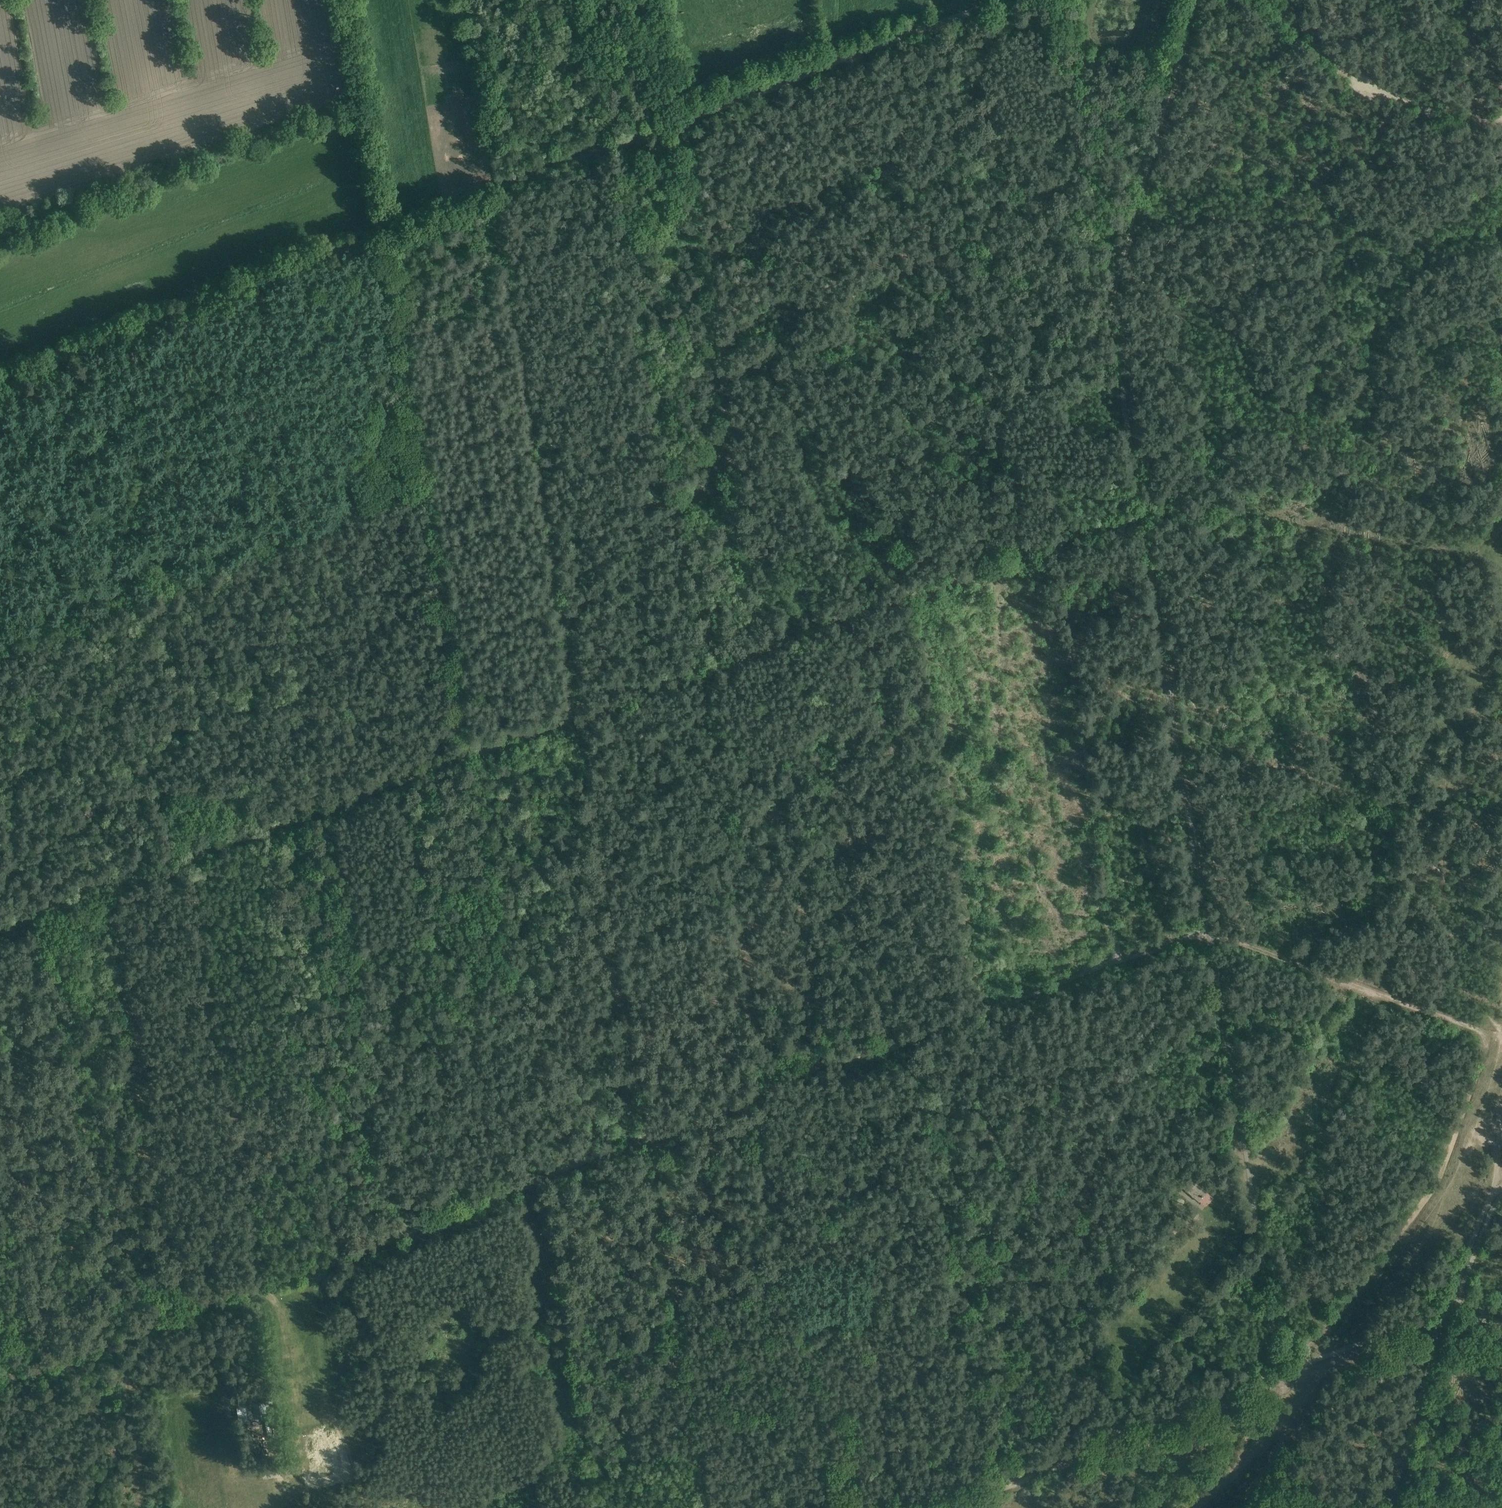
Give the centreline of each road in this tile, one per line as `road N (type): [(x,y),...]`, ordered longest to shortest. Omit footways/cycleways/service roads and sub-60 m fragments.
road 1 (track): [(0,1384),(1205,927)]
road 2 (track): [(0,929),(740,658)]
road 3 (track): [(482,193),(986,0)]
road 4 (track): [(953,1507),(1435,1322)]
road 5 (track): [(0,377),(482,193)]
road 6 (track): [(740,658),(1017,556)]
road 7 (track): [(1435,1322),(1384,1507)]
road 8 (track): [(1435,1322),(1462,1230),(1485,1191)]

